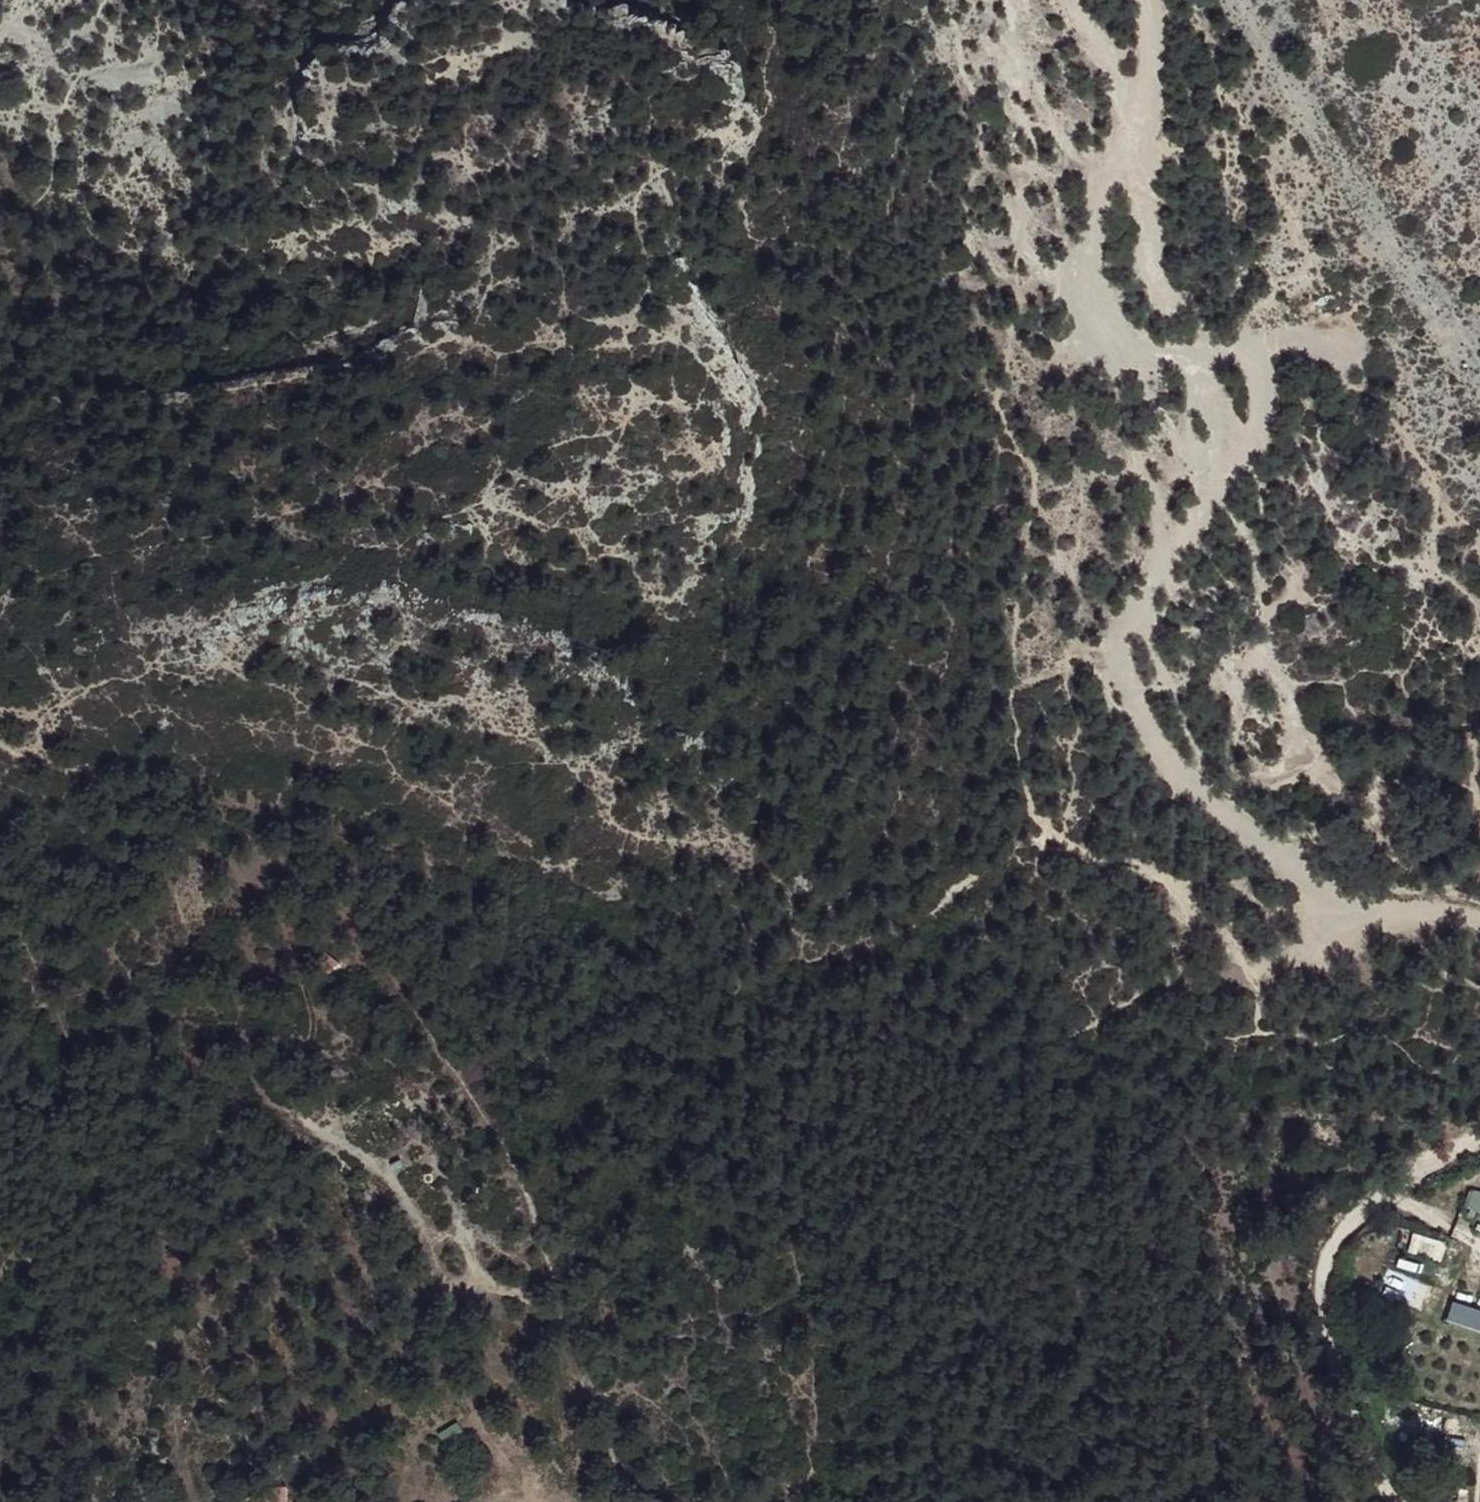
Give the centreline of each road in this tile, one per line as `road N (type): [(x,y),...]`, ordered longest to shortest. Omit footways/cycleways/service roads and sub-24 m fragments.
road 1 (track): [(1147,0),(1153,68),(1094,254),(1098,312),(1156,356),(1214,349),(1250,364),(1266,390),(1261,433),(1184,532),(1121,644),(1132,696),(1210,820),(1333,900),(1479,924)]
road 2 (unclassified): [(1441,1157),(1334,1243),(1320,1283),(1354,1442),(1397,1501)]

